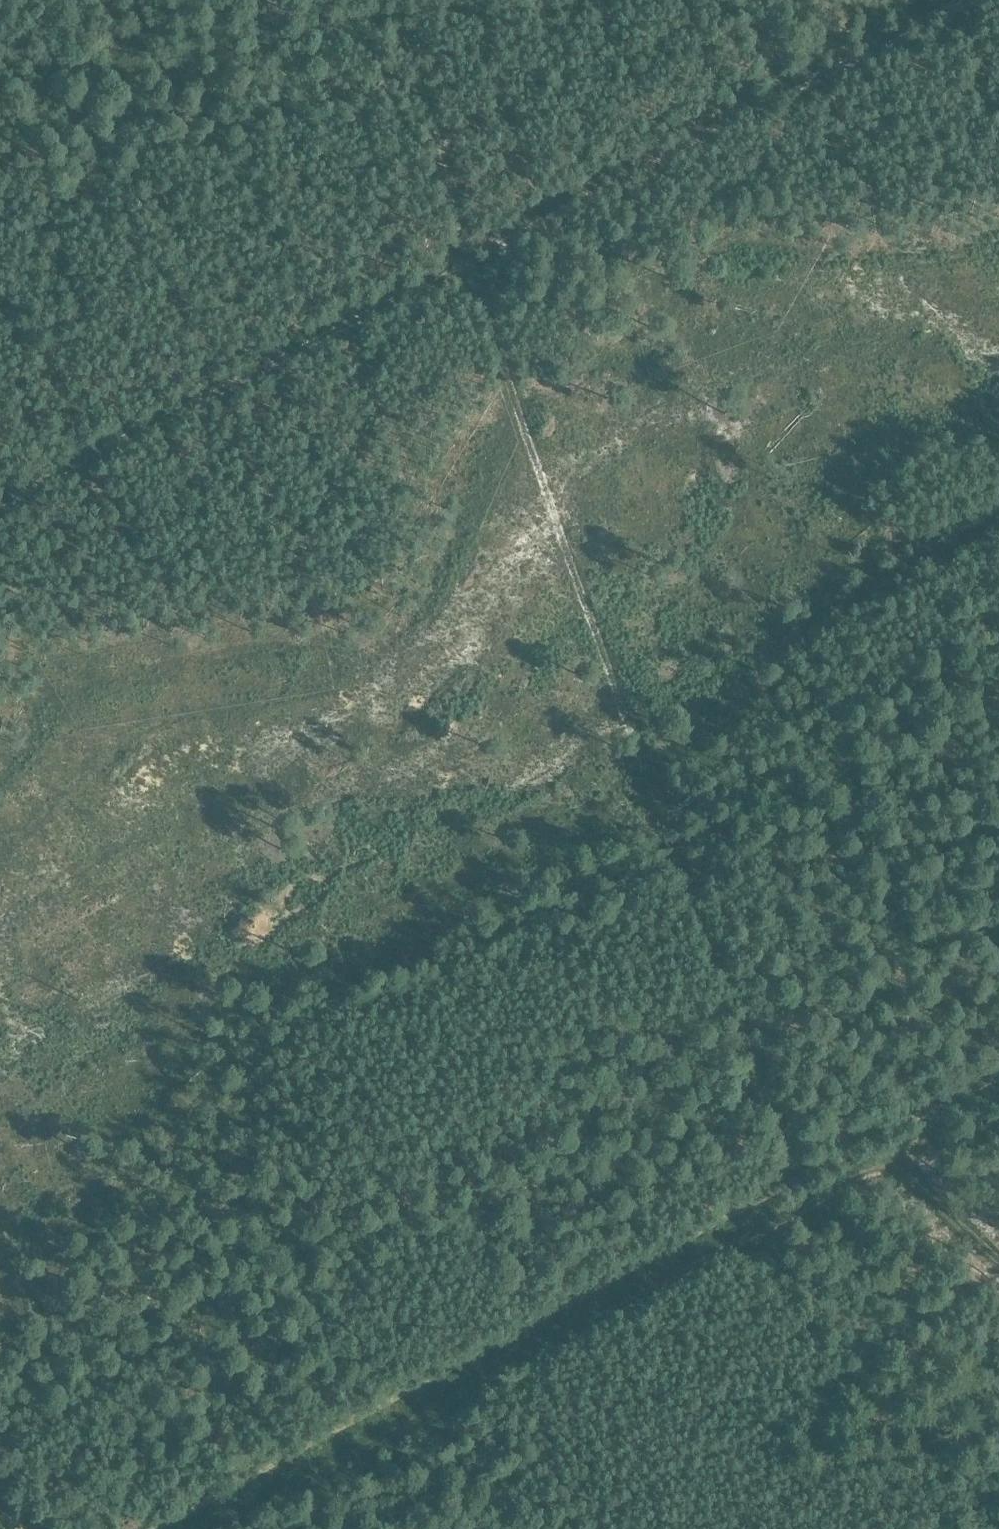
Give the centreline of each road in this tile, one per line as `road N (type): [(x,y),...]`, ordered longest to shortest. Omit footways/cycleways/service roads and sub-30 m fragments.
road 1 (track): [(391,0),(467,259),(626,722),(796,1179)]
road 2 (track): [(156,1528),(954,1098)]
road 3 (track): [(215,1528),(870,1169),(909,1174)]
road 4 (track): [(909,1174),(914,1145),(954,1098),(998,1074)]

